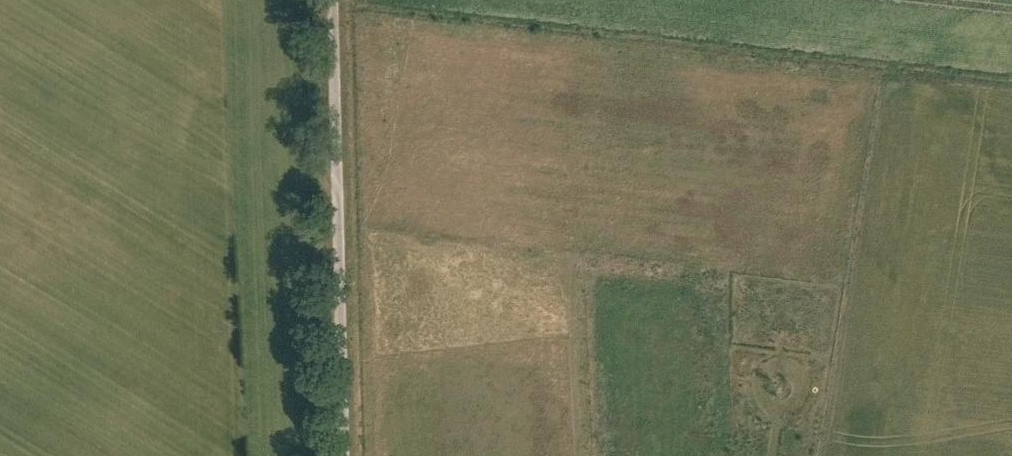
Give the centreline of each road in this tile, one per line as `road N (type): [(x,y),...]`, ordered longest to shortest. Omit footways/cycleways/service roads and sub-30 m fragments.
road 1 (track): [(345,455),(334,0)]

